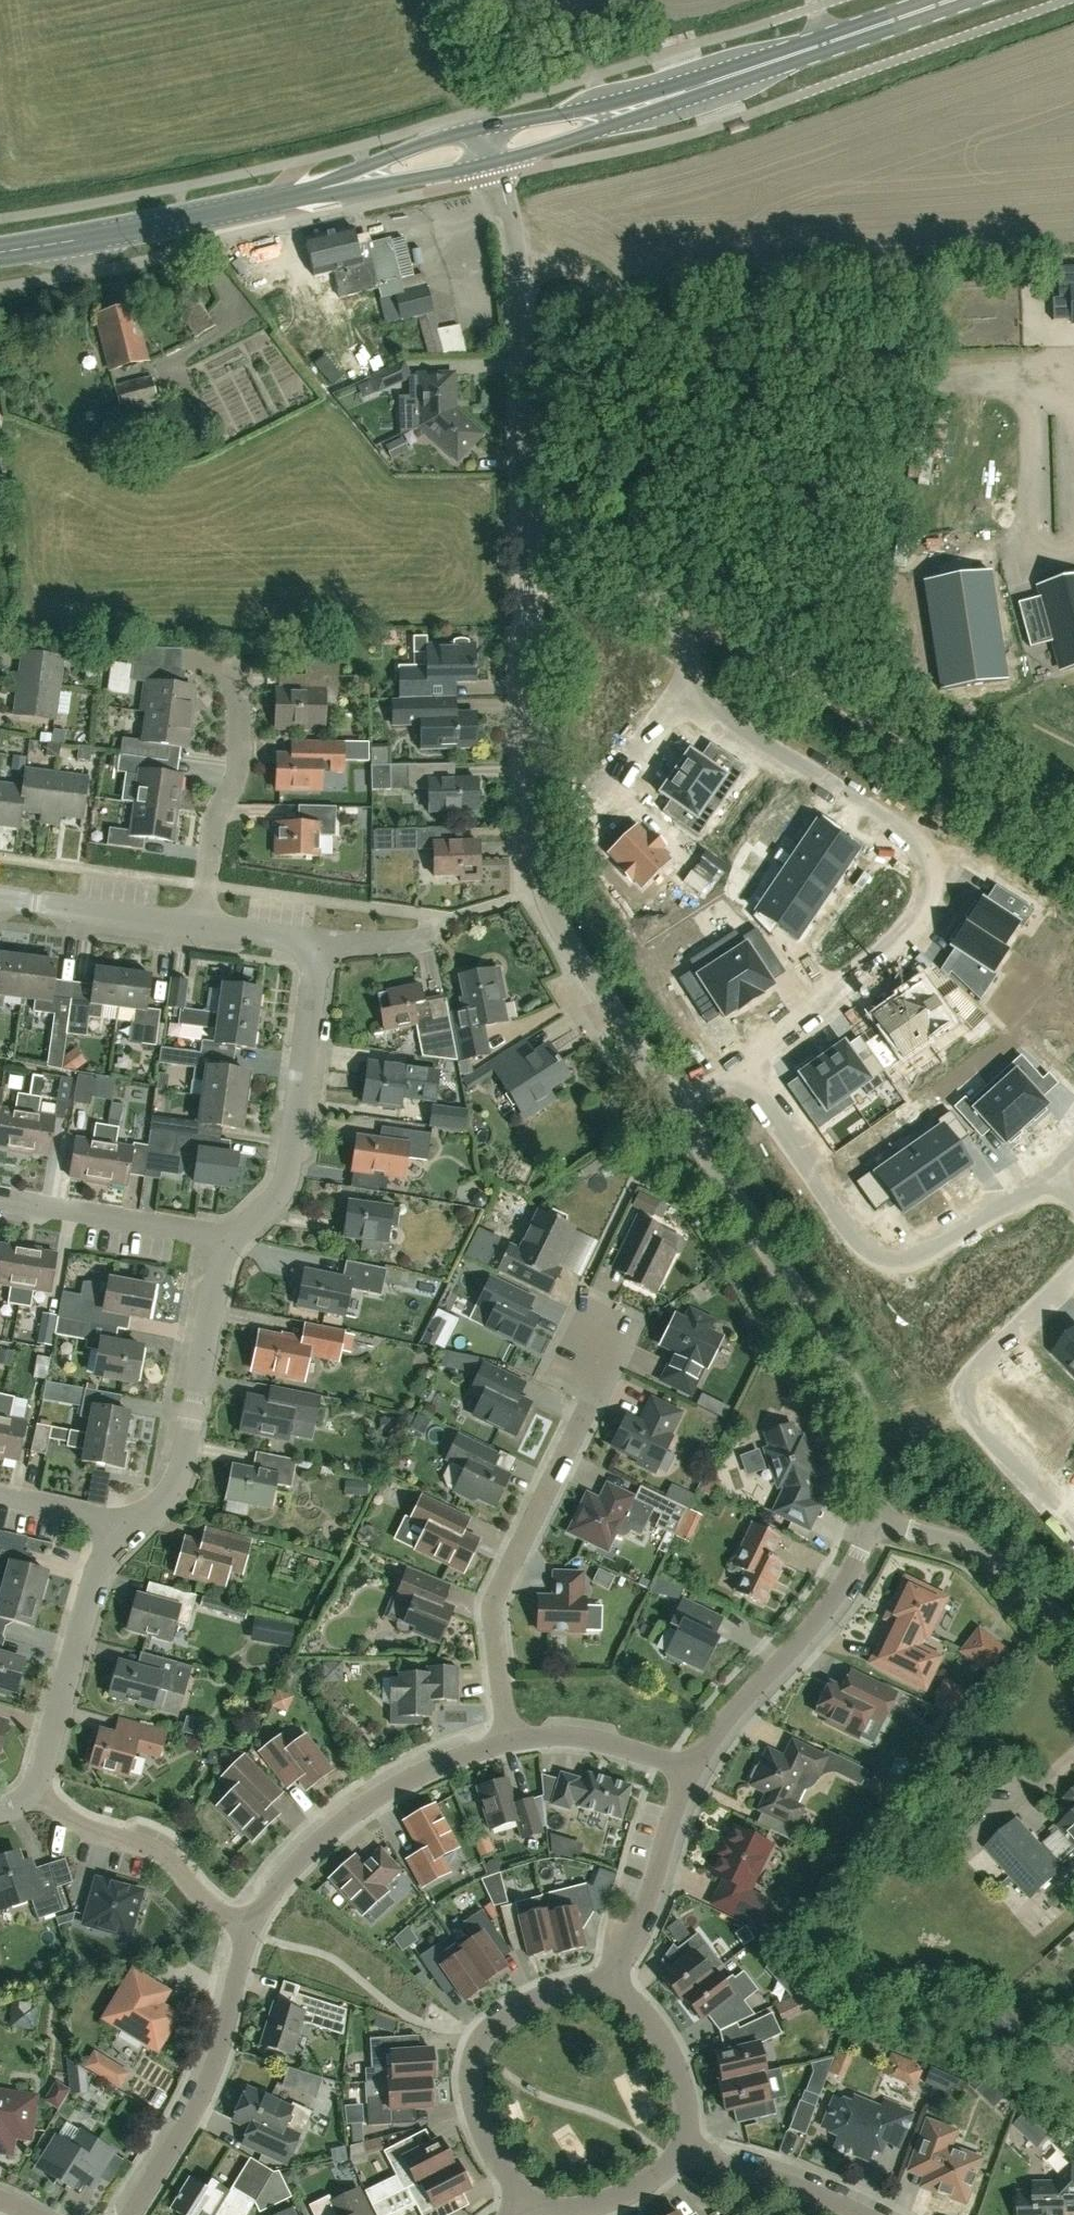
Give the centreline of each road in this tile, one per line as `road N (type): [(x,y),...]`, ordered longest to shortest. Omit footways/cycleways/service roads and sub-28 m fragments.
road 1 (unclassified): [(876,1524),(864,1415),(850,1389),(562,938),(543,891),(524,390),(512,232),(492,161)]
road 2 (residential): [(1057,1177),(923,1255),(880,1257),(863,1248),(746,1075),(750,1058),(907,934),(928,889),(924,863),(912,839),(684,696)]
road 3 (track): [(526,530),(583,554),(1073,857)]
road 4 (residential): [(509,1743),(494,1621),(498,1593),(627,1325),(581,1304)]
road 5 (residential): [(246,1941),(304,1855),(353,1815),(432,1771),(509,1743)]
road 6 (residential): [(1073,1528),(967,1410),(976,1371),(1073,1277)]
road 7 (residential): [(226,1241),(283,1189),(319,942)]
road 8 (residential): [(689,1776),(728,1719),(820,1619),(876,1524)]
road 9 (residential): [(608,1991),(542,1998),(485,2037),(476,2057),(478,2119),(527,2200)]
road 10 (residential): [(134,1531),(179,1477),(226,1241)]
road 11 (residential): [(134,2214),(208,2087),(246,1941)]
road 12 (residential): [(35,1790),(96,1573),(134,1531)]
road 13 (primary): [(683,91),(949,0)]
road 14 (residential): [(246,1941),(152,1847),(70,1825),(35,1790)]
road 15 (primary): [(0,255),(254,202)]
road 16 (residential): [(201,925),(241,751),(234,671)]
road 17 (primary): [(254,202),(492,161)]
road 18 (primary): [(483,128),(254,202)]
road 19 (unclassified): [(1073,1641),(1011,1566),(876,1524)]
road 20 (residential): [(608,1991),(644,1917),(689,1776)]
road 21 (residential): [(226,1241),(0,1202)]
road 22 (primary): [(492,161),(584,134),(683,91)]
road 23 (primary): [(683,91),(483,128)]
road 24 (residential): [(201,925),(0,898)]
road 25 (residential): [(682,2151),(682,2085),(670,2056),(635,2006),(608,1991)]
road 26 (residential): [(859,2214),(682,2151)]
road 27 (residential): [(509,1743),(612,1744),(689,1776)]
road 28 (residential): [(527,2200),(545,2211),(604,2206),(637,2191),(682,2151)]
road 29 (residential): [(134,1531),(0,1495)]
road 30 (residential): [(684,696),(605,797)]

